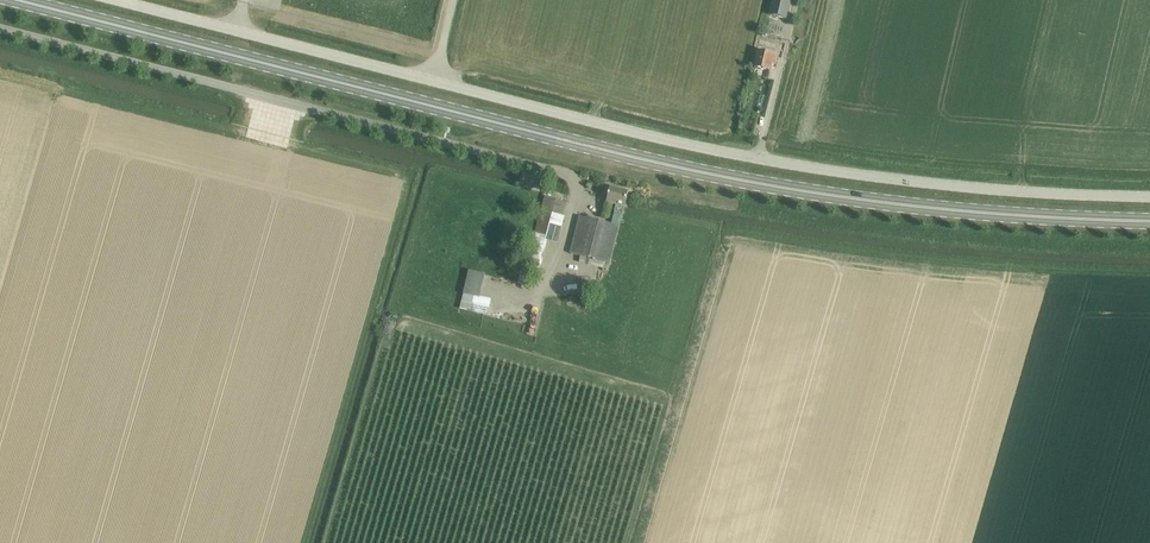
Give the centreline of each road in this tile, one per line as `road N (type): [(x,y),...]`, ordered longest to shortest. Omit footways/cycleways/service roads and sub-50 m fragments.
road 1 (primary): [(1149,220),(987,215),(833,197),(421,106),(11,0)]
road 2 (unclassified): [(1149,195),(796,167),(105,0)]
road 3 (unclassified): [(578,180),(0,29)]

